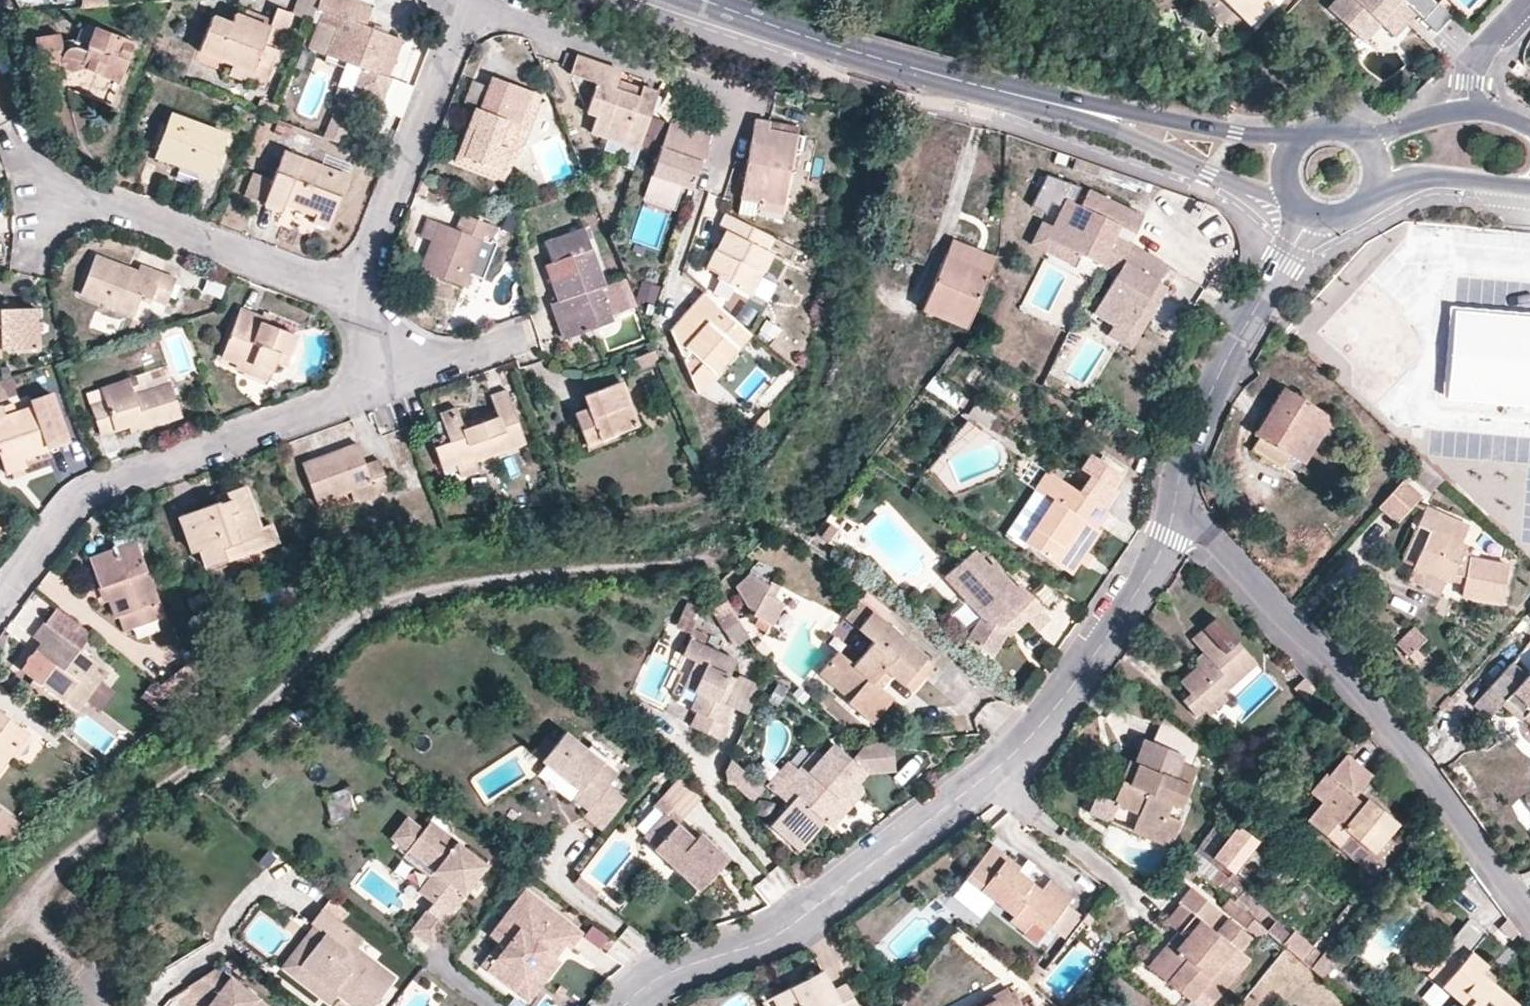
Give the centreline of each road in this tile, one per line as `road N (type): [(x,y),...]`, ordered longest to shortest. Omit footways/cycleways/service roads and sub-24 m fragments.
road 1 (residential): [(1177,512),(1154,574),(1063,701),(1008,758),(776,936),(673,971),(631,1005)]
road 2 (residential): [(1177,512),(1343,666),(1529,918)]
road 3 (residential): [(0,591),(70,502),(386,377)]
road 4 (tertiary): [(1104,115),(924,72),(707,0)]
road 5 (residential): [(363,290),(110,209),(42,202)]
road 6 (residential): [(1312,220),(1213,389),(1177,512)]
road 7 (residential): [(363,290),(464,2)]
road 8 (residential): [(464,2),(733,100)]
road 9 (tertiary): [(1104,115),(1209,174),(1288,201)]
road 10 (tertiary): [(1289,140),(1104,115)]
road 11 (residential): [(386,377),(536,332)]
road 12 (tertiary): [(1381,194),(1414,179),(1529,190)]
road 13 (residential): [(1470,113),(1481,55),(1529,1)]

